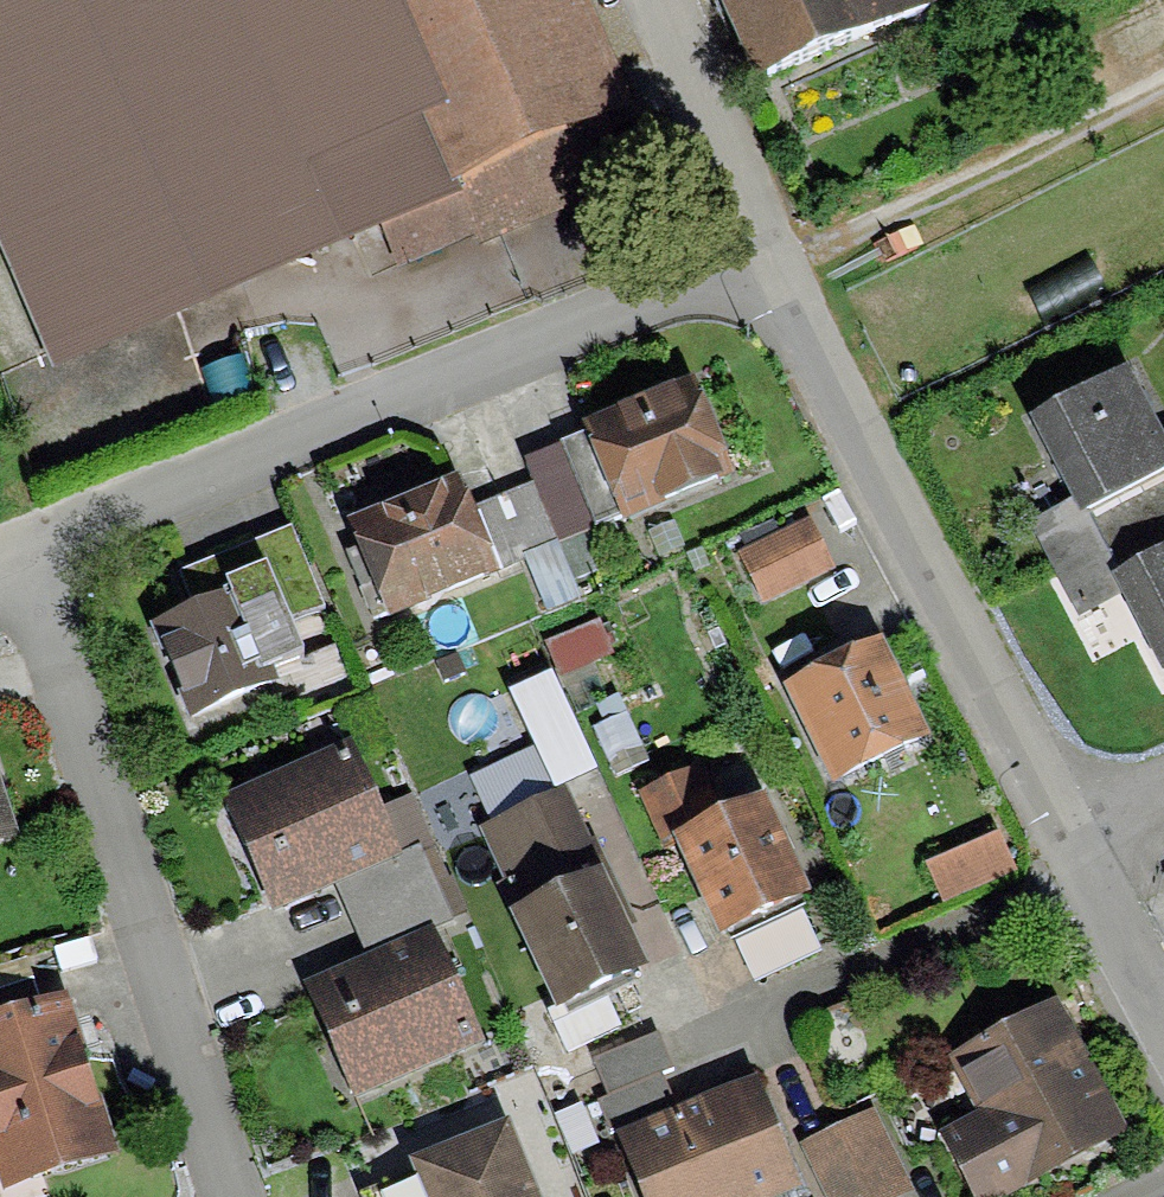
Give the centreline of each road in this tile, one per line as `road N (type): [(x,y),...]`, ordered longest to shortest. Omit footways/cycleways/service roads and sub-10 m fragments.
road 1 (residential): [(16,557),(773,256)]
road 2 (residential): [(240,1196),(16,557)]
road 3 (residential): [(773,256),(921,553),(1082,844)]
road 4 (track): [(1163,76),(773,256)]
road 5 (residential): [(666,0),(773,256)]
road 6 (residential): [(1082,844),(1163,1002)]

